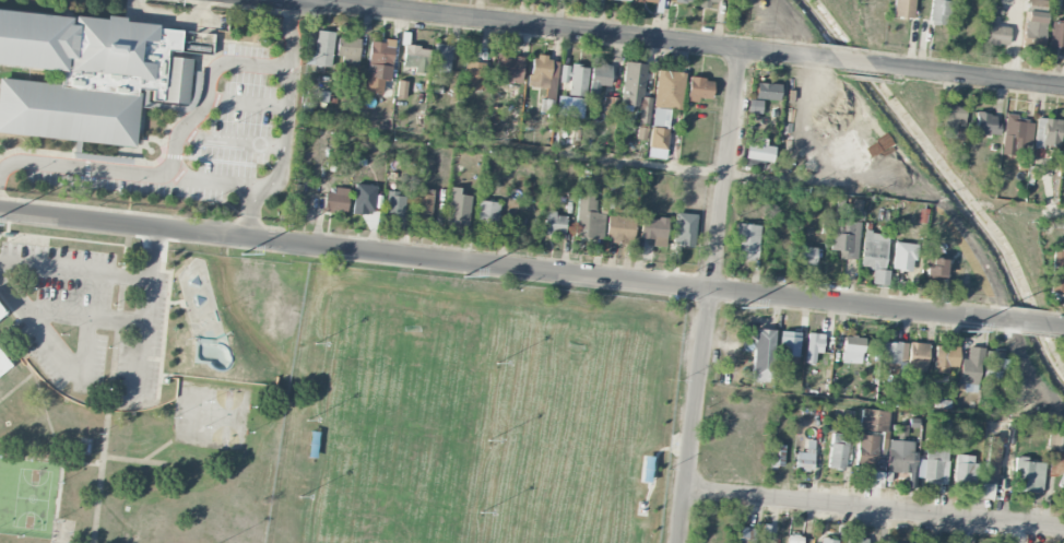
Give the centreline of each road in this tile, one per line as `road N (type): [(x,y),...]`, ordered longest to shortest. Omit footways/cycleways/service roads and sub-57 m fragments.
road 1 (residential): [(1001,320),(0,211)]
road 2 (residential): [(818,58),(288,0)]
road 3 (residential): [(1063,529),(685,491)]
road 4 (residential): [(680,542),(711,291)]
road 5 (residential): [(711,291),(741,50)]
road 6 (residential): [(1063,85),(882,66)]

